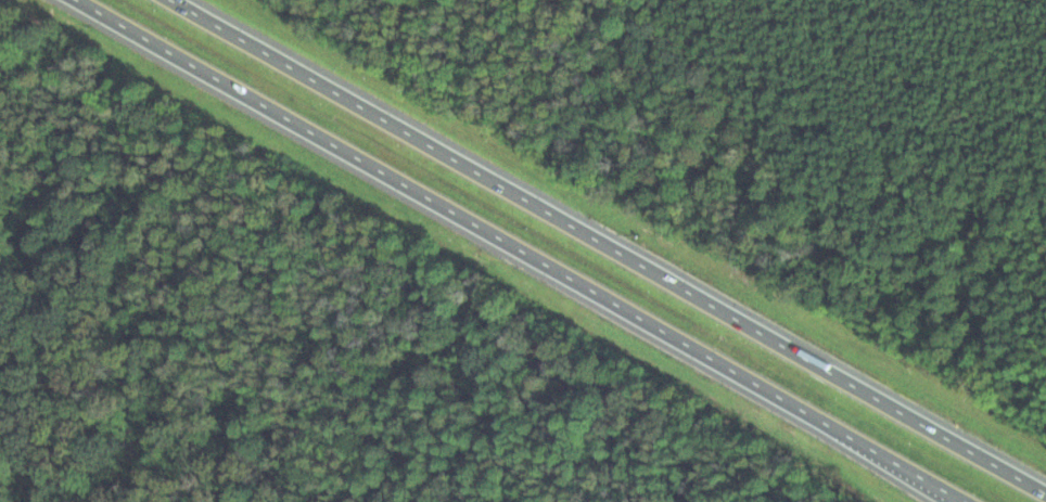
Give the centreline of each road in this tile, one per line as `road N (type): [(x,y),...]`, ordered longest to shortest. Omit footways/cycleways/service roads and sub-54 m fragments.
road 1 (motorway): [(80,0),(972,501)]
road 2 (motorway): [(1045,491),(176,0)]

